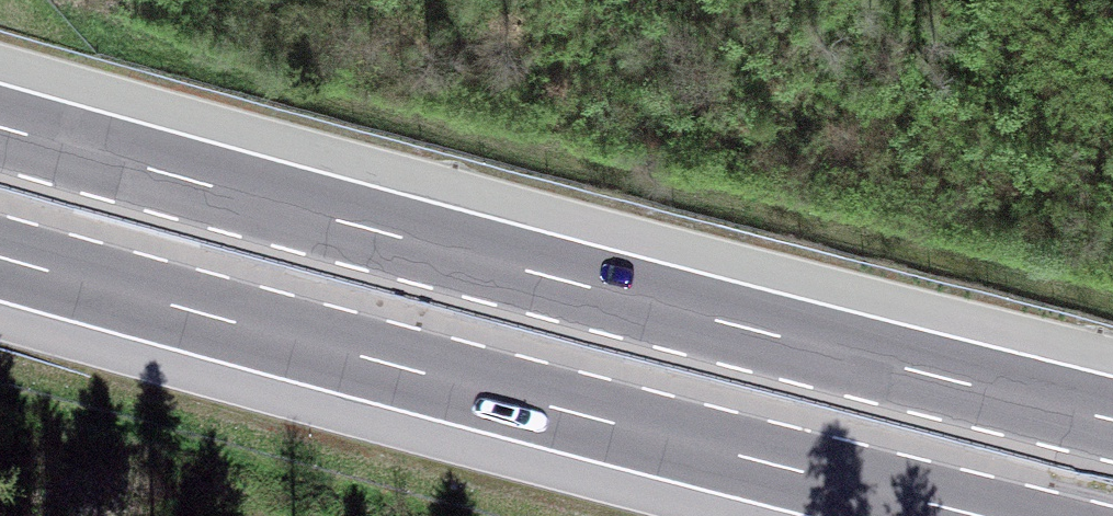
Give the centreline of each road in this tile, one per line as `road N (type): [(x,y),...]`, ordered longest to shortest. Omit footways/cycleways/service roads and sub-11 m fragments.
road 1 (motorway): [(1112,420),(0,127)]
road 2 (motorway): [(0,257),(980,515)]

